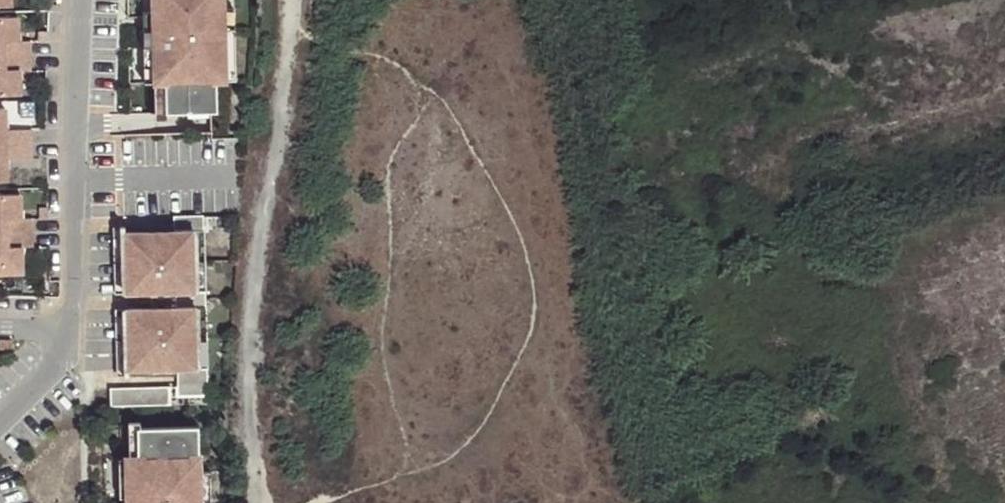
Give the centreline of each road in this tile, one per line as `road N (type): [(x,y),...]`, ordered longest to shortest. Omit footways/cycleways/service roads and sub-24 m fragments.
road 1 (residential): [(82,0),(65,334)]

